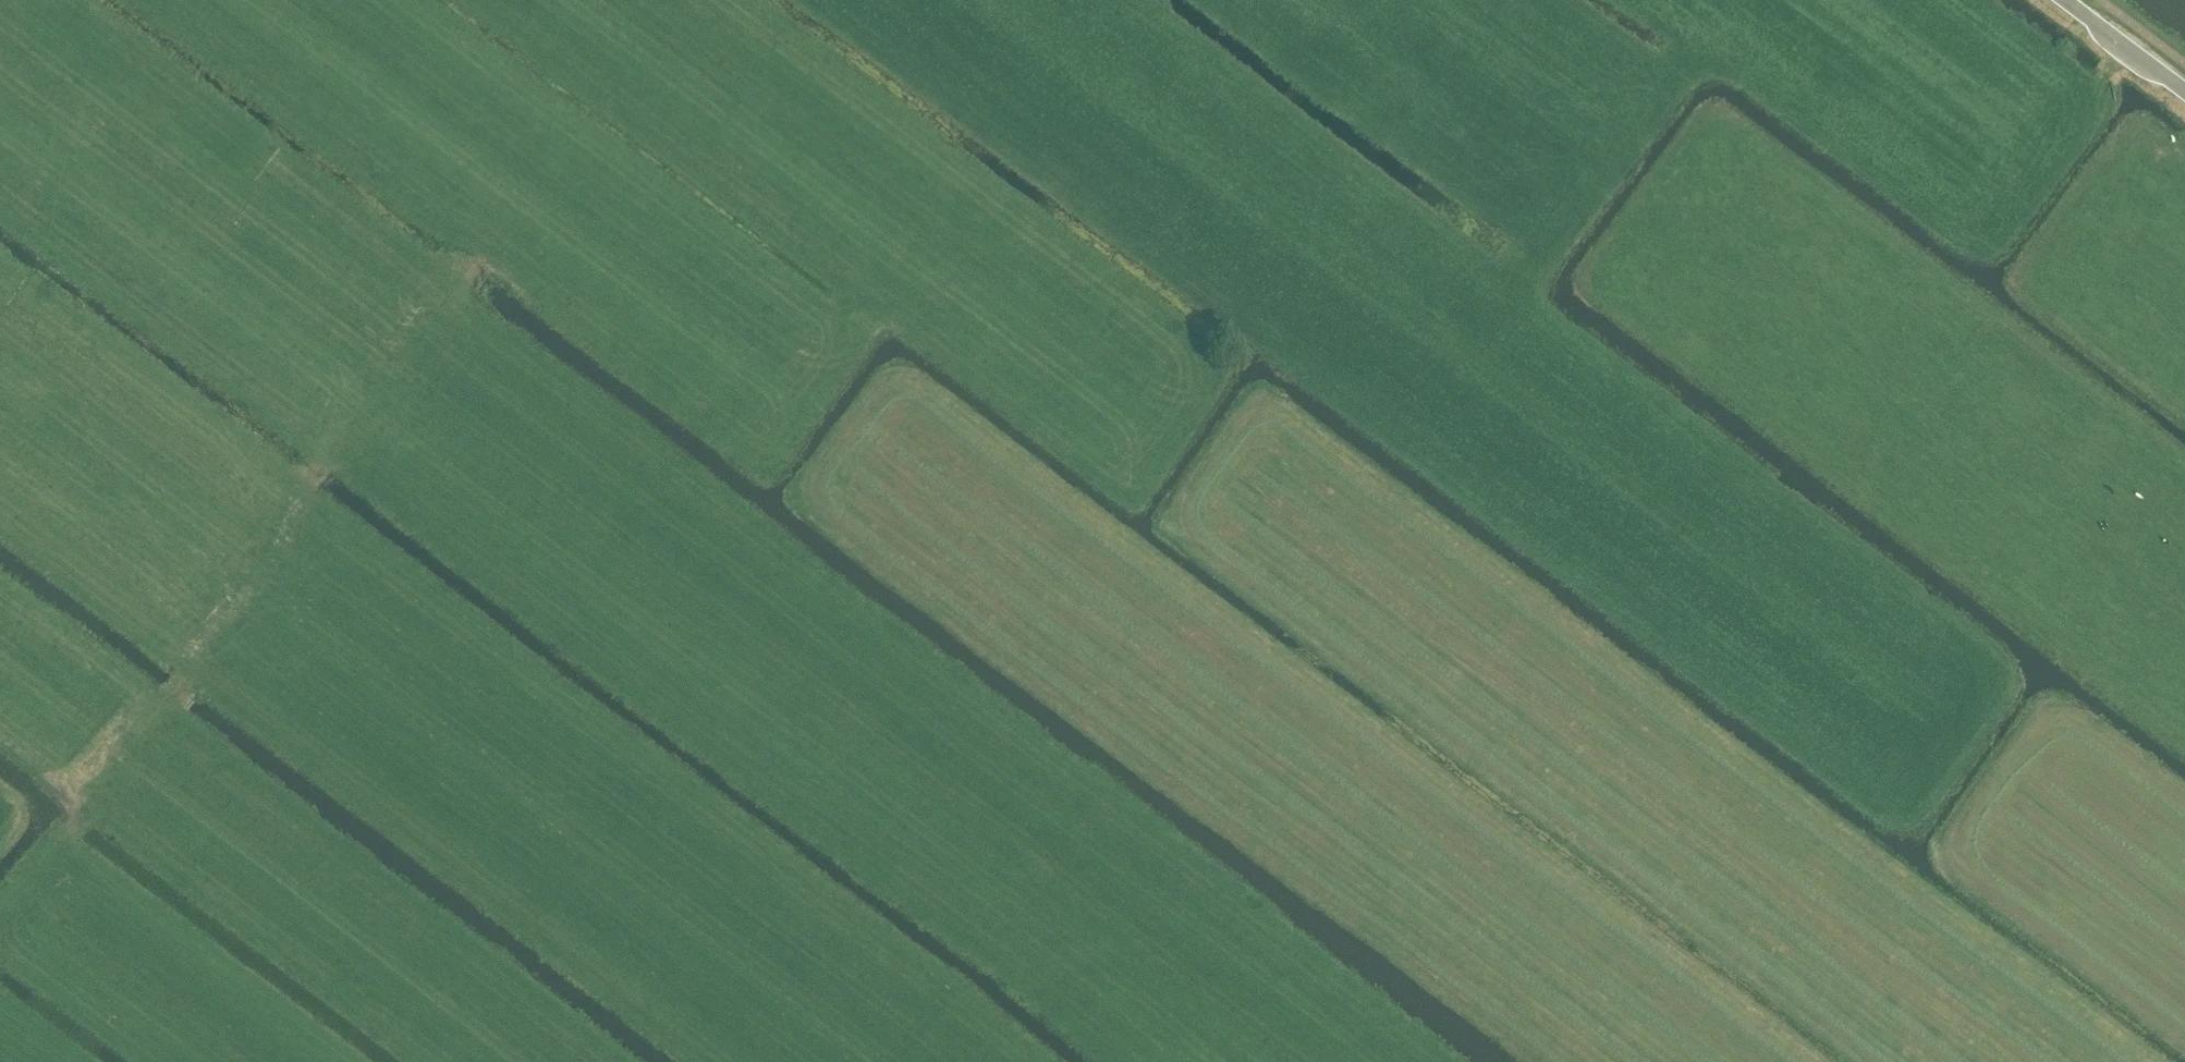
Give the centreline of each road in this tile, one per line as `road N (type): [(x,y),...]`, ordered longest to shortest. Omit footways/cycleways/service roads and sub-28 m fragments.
road 1 (tertiary): [(2184,99),(2054,0)]

